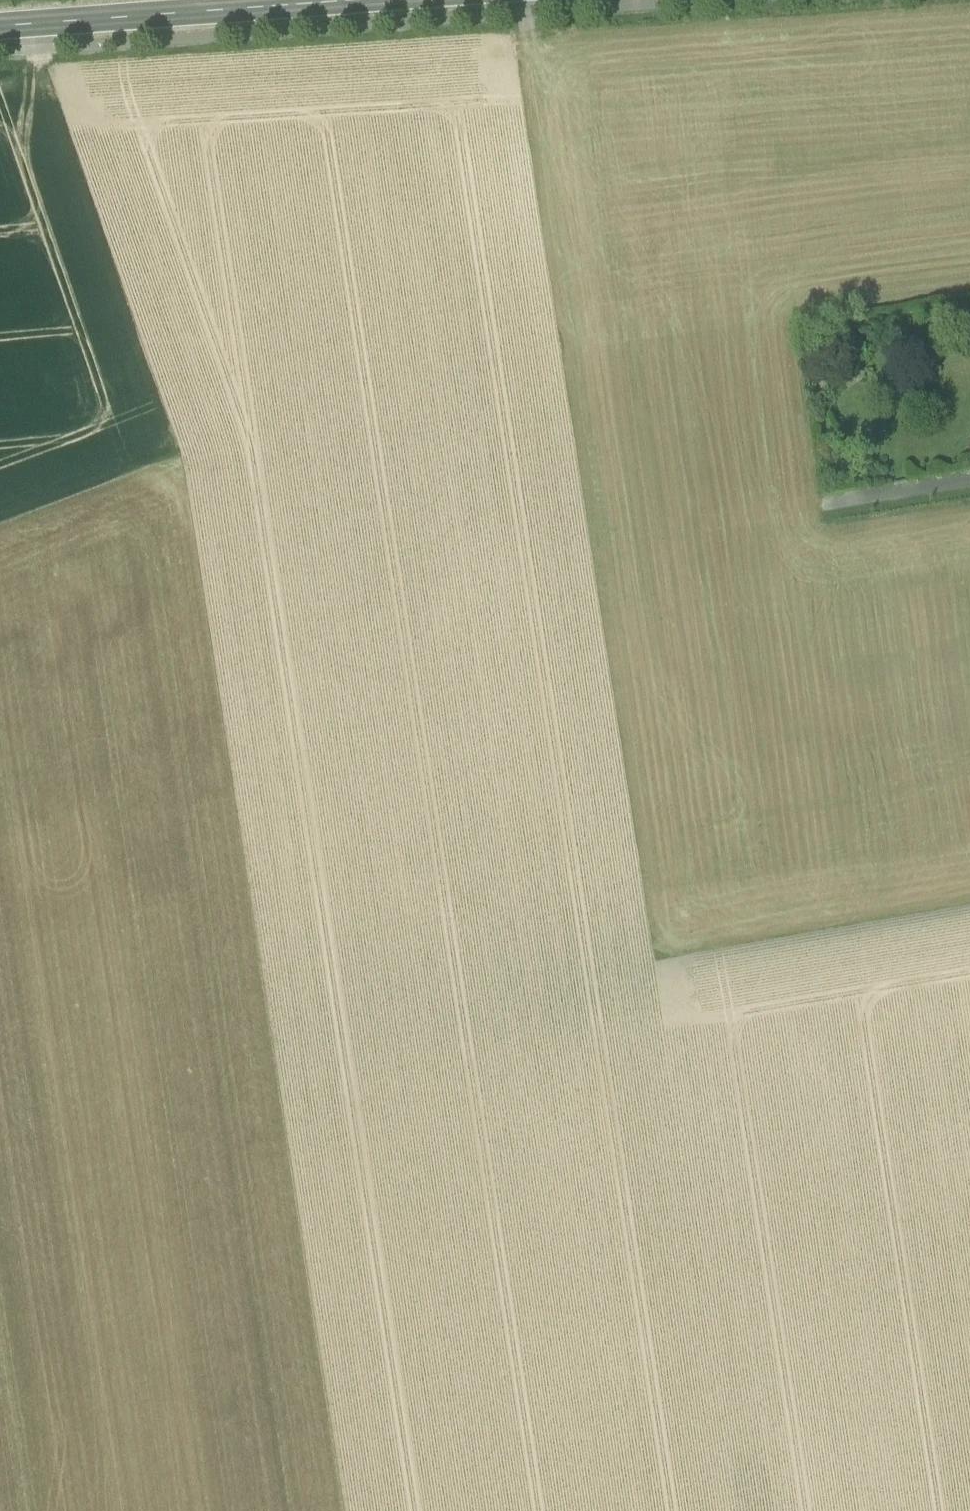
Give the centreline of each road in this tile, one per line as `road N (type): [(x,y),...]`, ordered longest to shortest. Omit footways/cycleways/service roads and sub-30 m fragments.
road 1 (tertiary): [(0,28),(377,0)]

